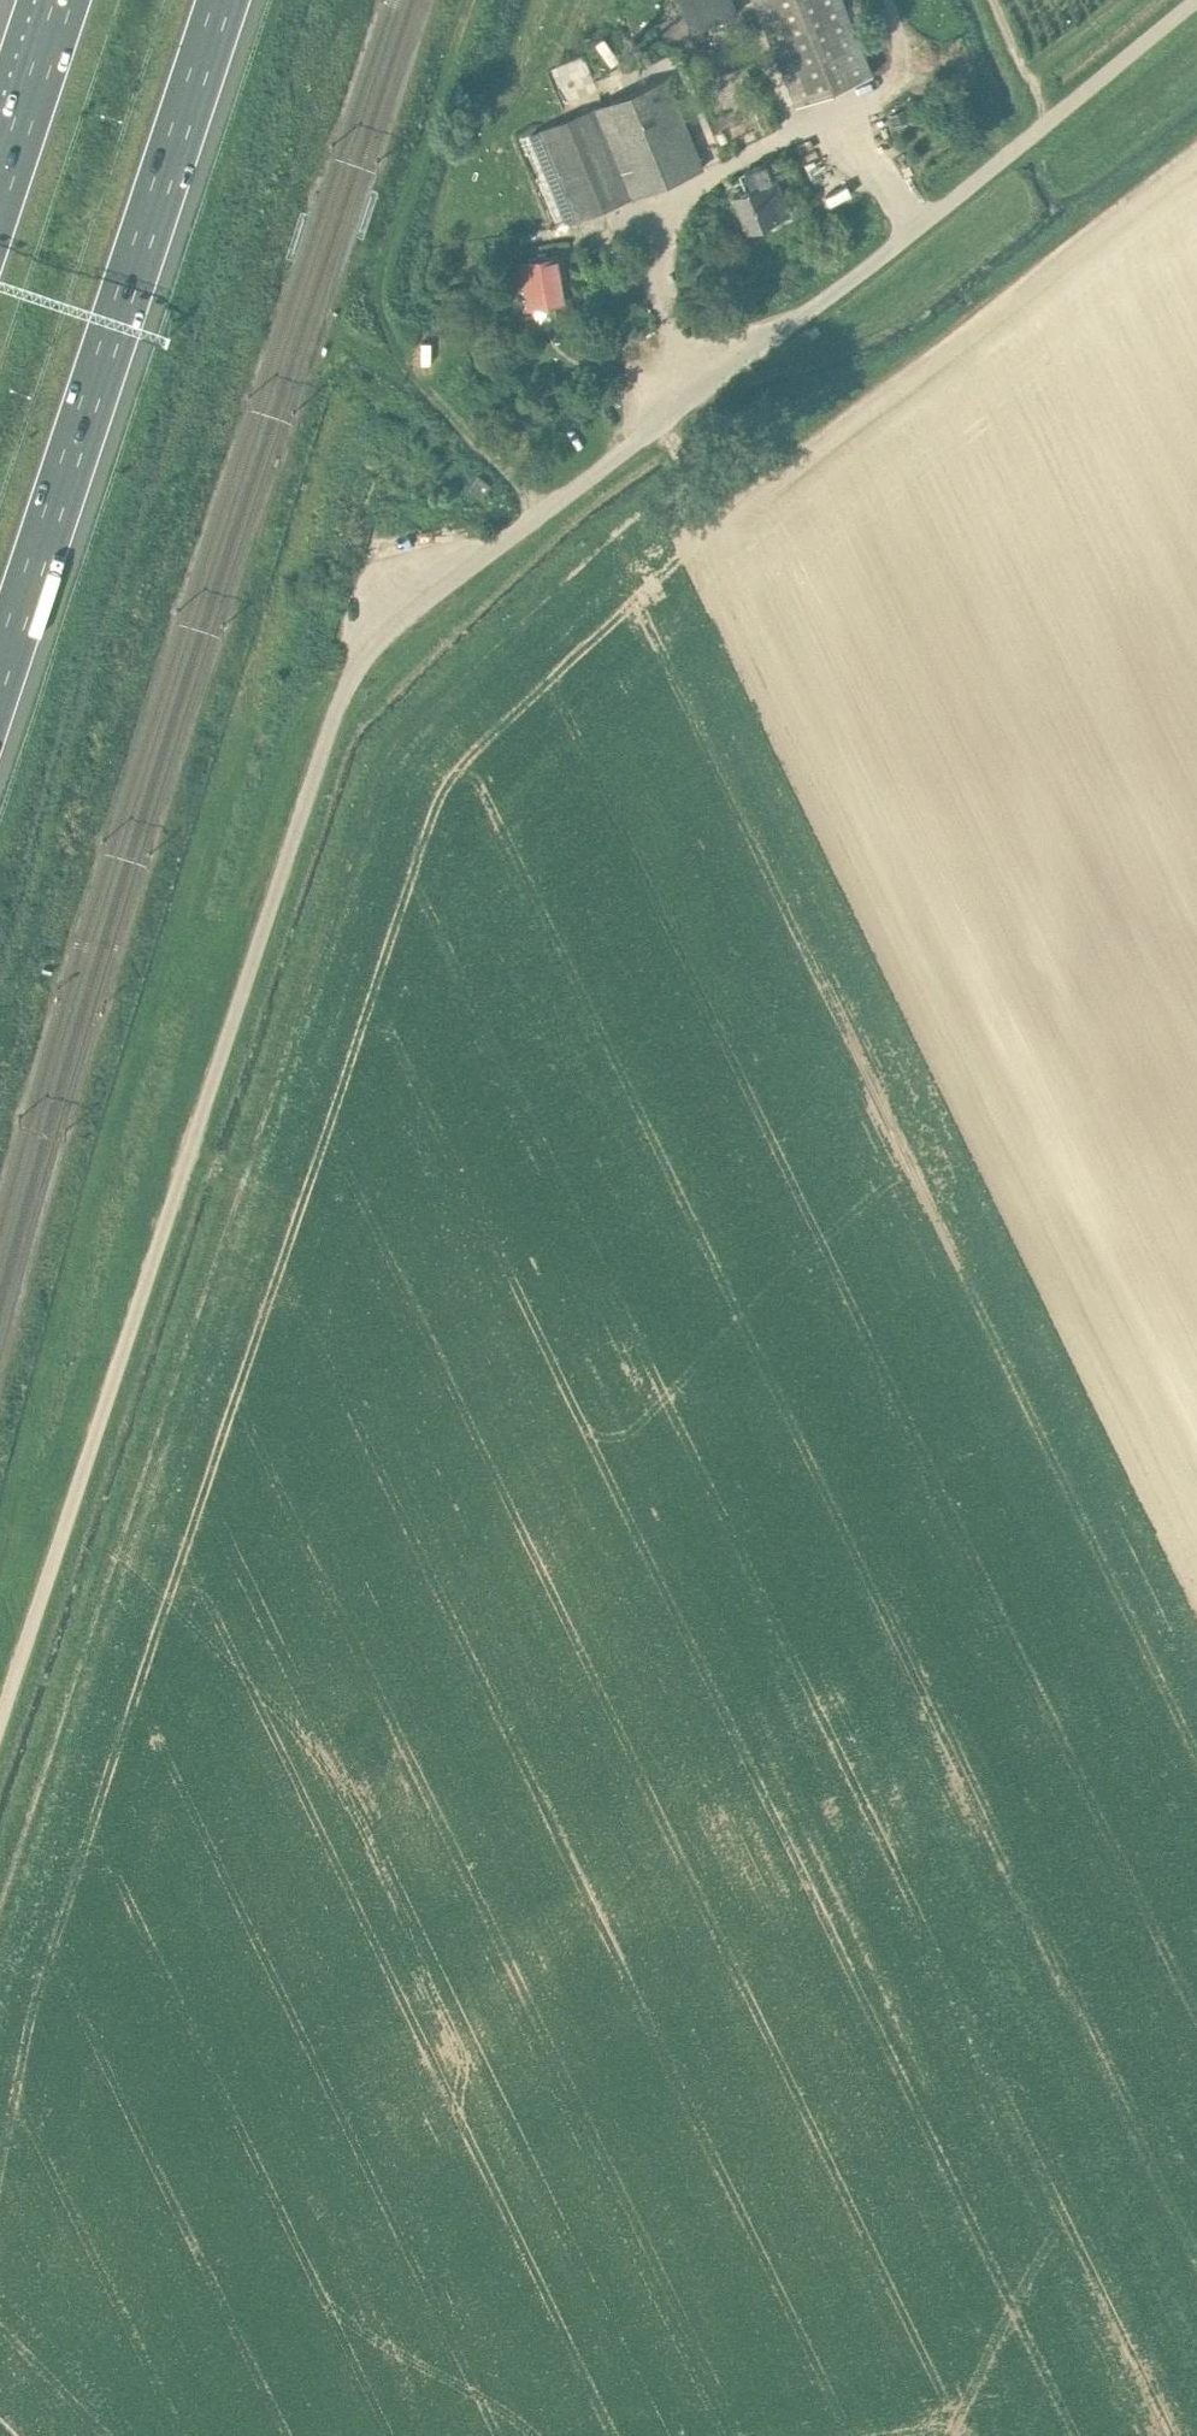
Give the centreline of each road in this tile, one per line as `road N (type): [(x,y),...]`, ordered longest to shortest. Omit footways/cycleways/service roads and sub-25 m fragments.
road 1 (unclassified): [(0,1722),(349,681),(415,609),(1194,0)]
road 2 (motorway): [(0,673),(222,0)]
road 3 (track): [(546,512),(407,369),(378,295),(384,258),(470,0)]
road 4 (motorway): [(64,0),(0,194)]

